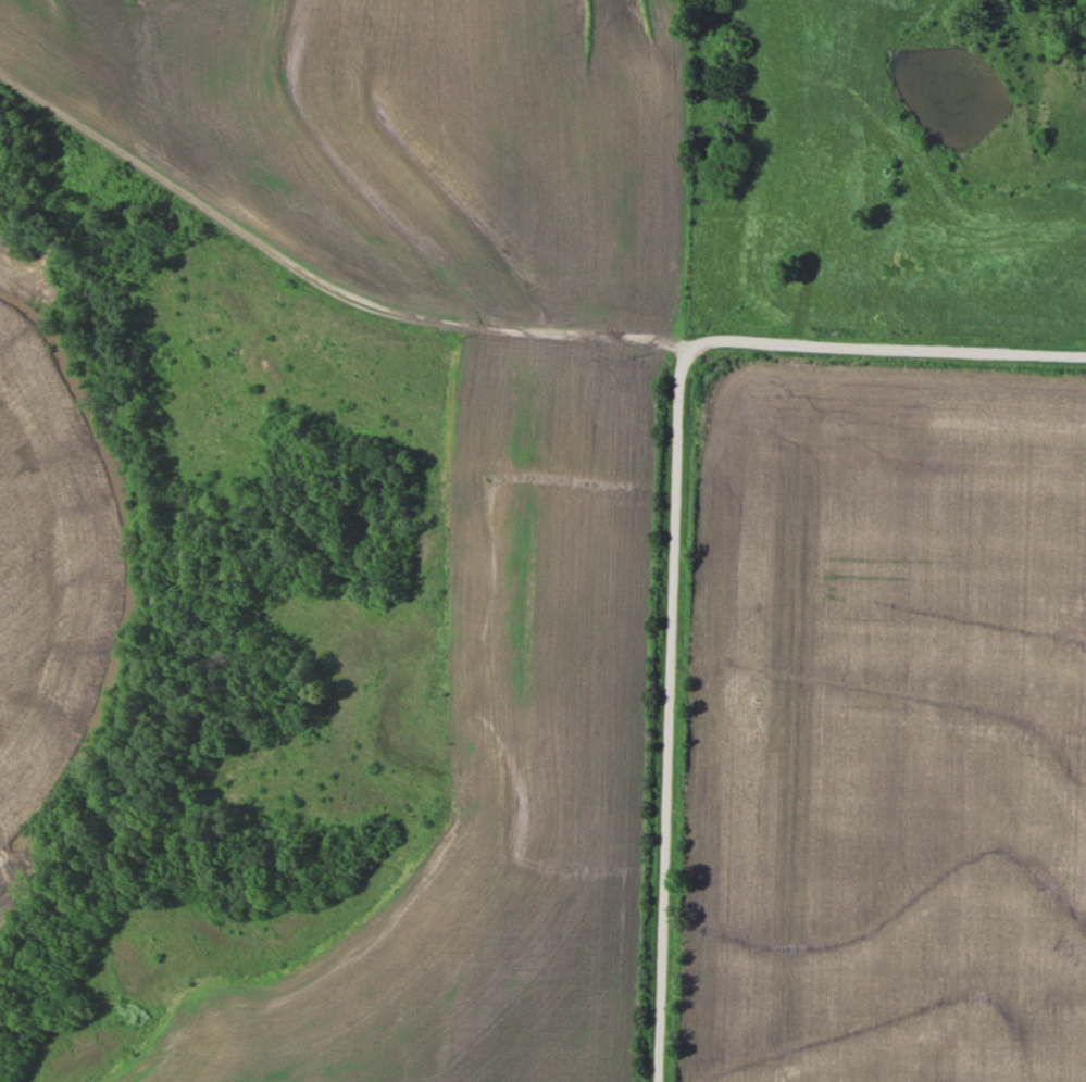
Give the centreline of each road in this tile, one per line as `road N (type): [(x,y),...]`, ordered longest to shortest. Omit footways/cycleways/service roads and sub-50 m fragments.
road 1 (residential): [(656,1081),(677,366),(685,345)]
road 2 (residential): [(1085,355),(685,345)]

